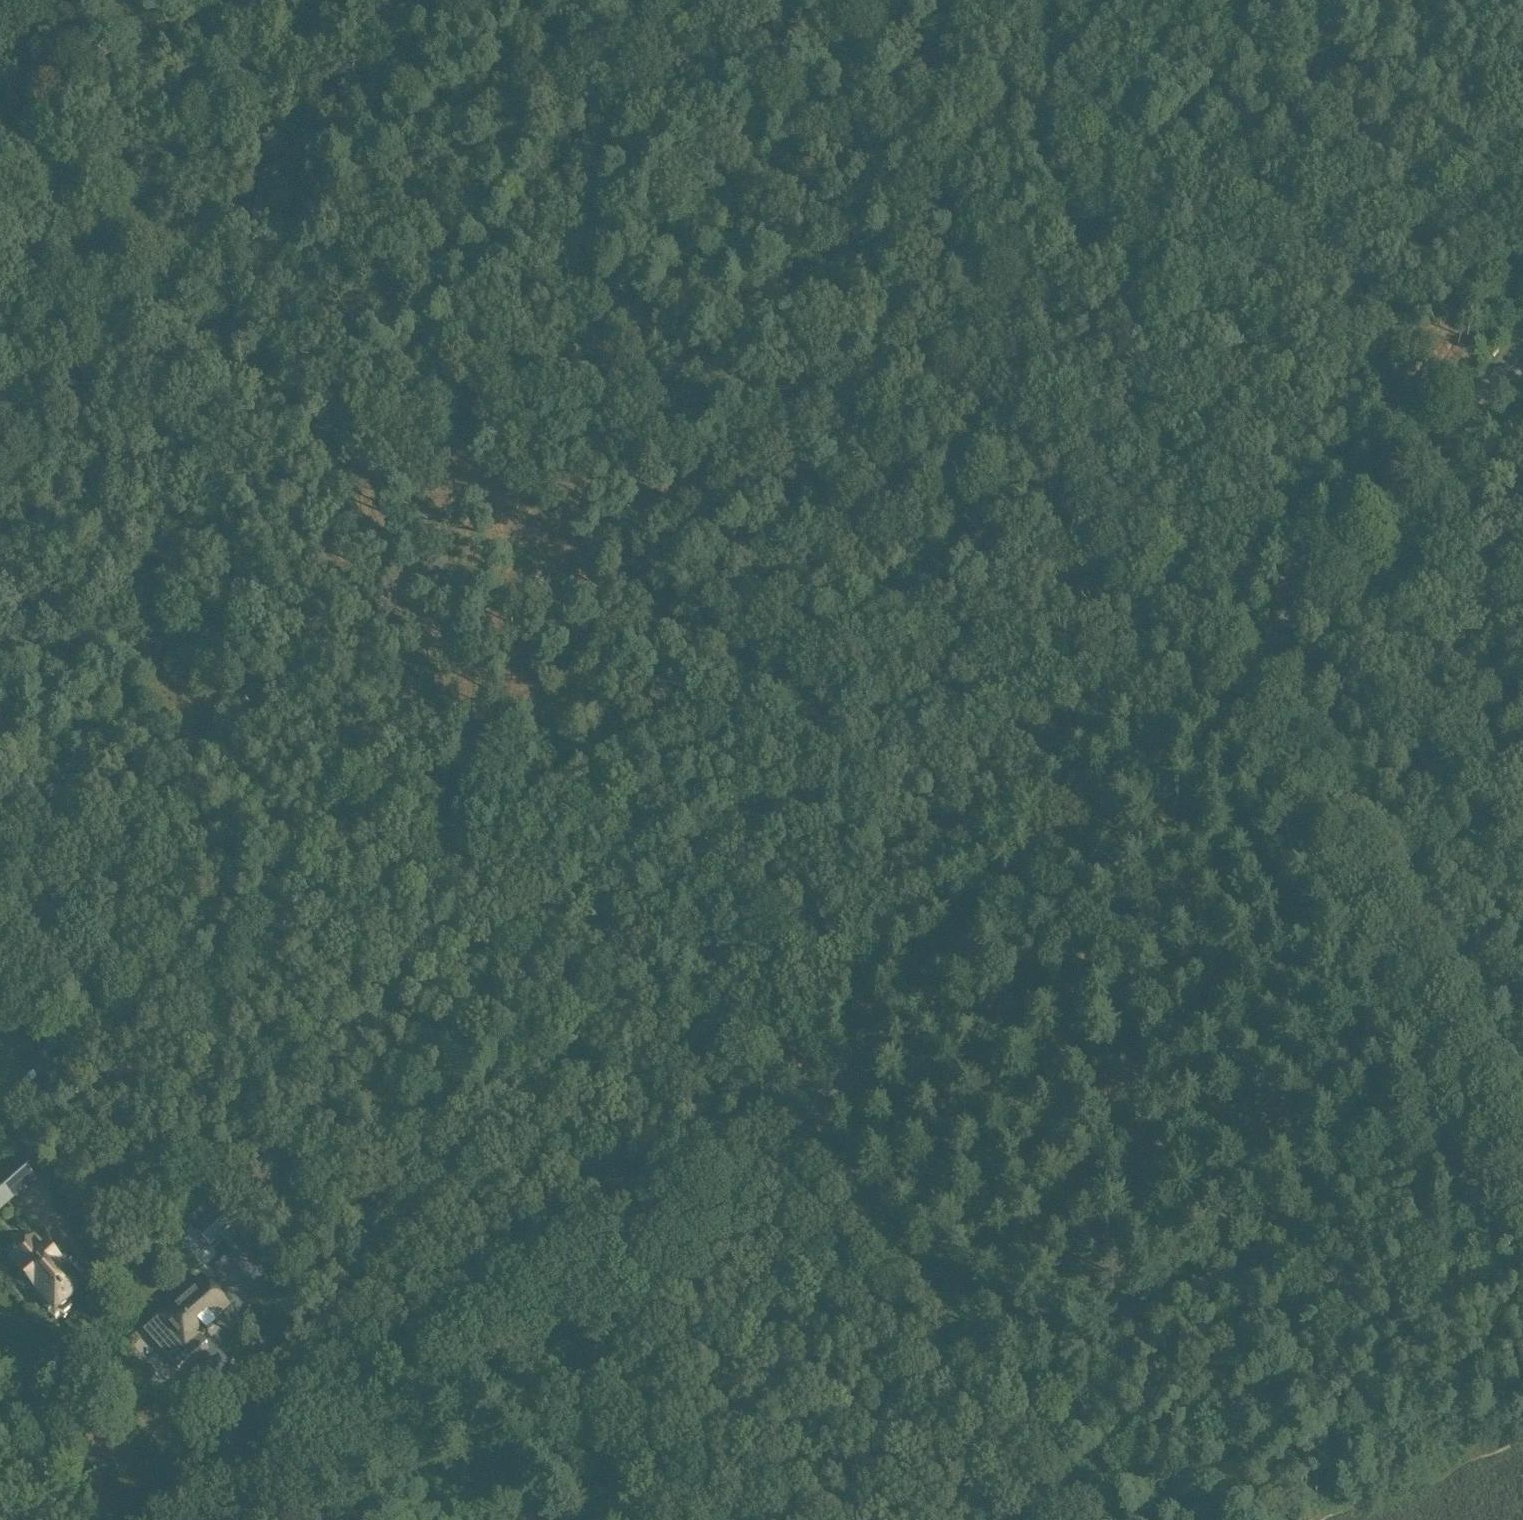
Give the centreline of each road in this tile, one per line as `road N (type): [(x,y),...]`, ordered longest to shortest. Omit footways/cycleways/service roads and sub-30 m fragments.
road 1 (unclassified): [(243,1519),(769,1161),(1241,669),(1522,345)]
road 2 (track): [(0,966),(247,1195),(458,1360),(603,1519)]
road 3 (track): [(1522,1204),(1241,669)]
road 4 (track): [(1013,1399),(1473,1107)]
road 5 (track): [(1003,1519),(739,1187)]
road 6 (track): [(1513,271),(1504,257),(1503,204),(1486,169),(1442,128),(1331,62),(1321,34),(1324,0)]
road 7 (track): [(1013,1399),(908,1278),(798,1132)]
road 8 (track): [(1106,1519),(1013,1399)]

